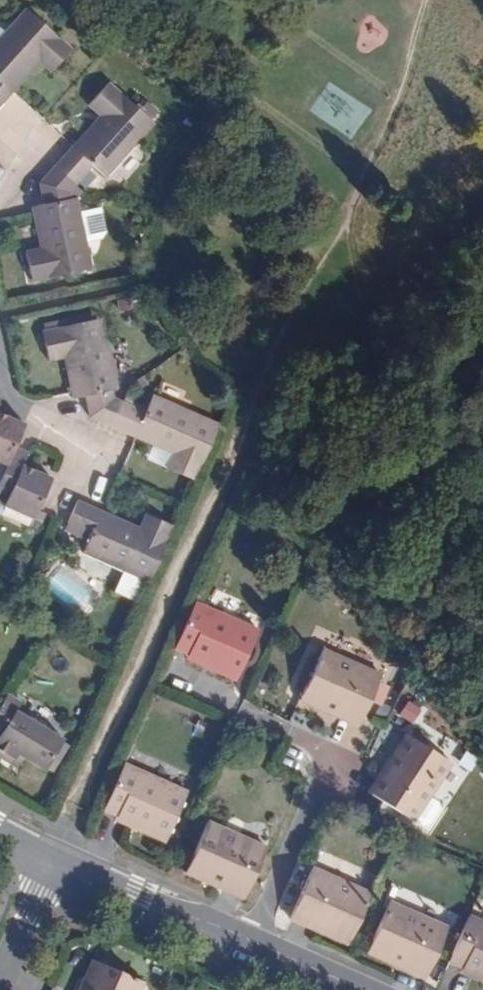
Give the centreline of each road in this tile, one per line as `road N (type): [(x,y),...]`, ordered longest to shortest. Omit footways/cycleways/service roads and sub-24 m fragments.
road 1 (residential): [(252,942),(325,756),(181,683)]
road 2 (track): [(228,462),(269,467),(482,444)]
road 3 (residential): [(252,942),(51,863)]
road 4 (unclassified): [(51,863),(0,981)]
road 5 (residential): [(0,361),(15,402),(81,455)]
road 6 (residential): [(362,989),(252,942)]

